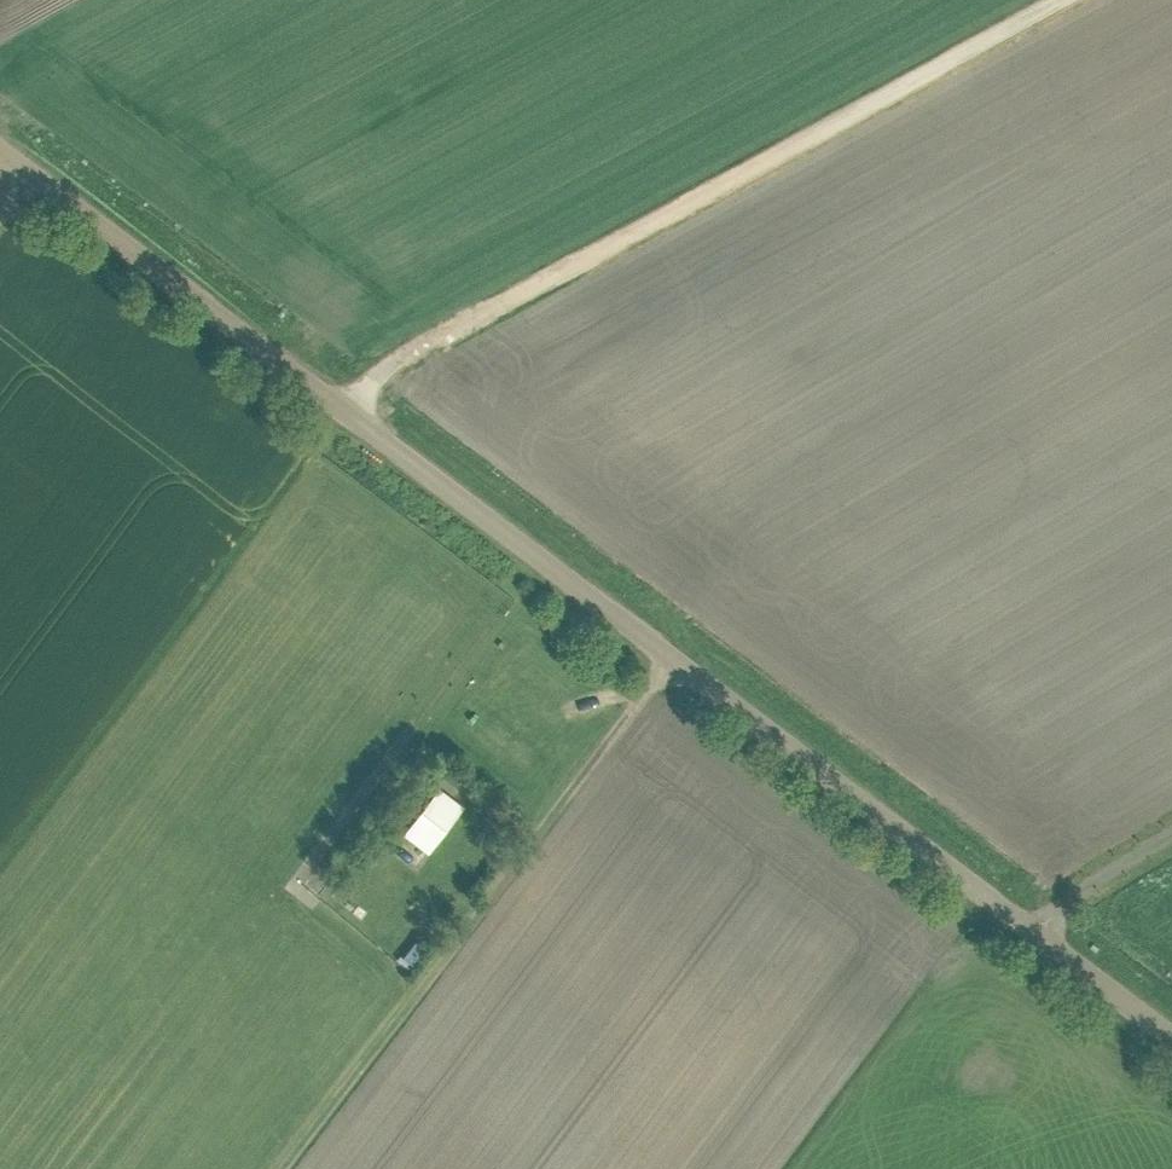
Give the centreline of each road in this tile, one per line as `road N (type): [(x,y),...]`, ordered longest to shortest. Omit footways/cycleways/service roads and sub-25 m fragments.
road 1 (unclassified): [(1171,1037),(0,150)]
road 2 (track): [(349,414),(393,361),(1057,0)]
road 3 (track): [(672,660),(283,1168)]

